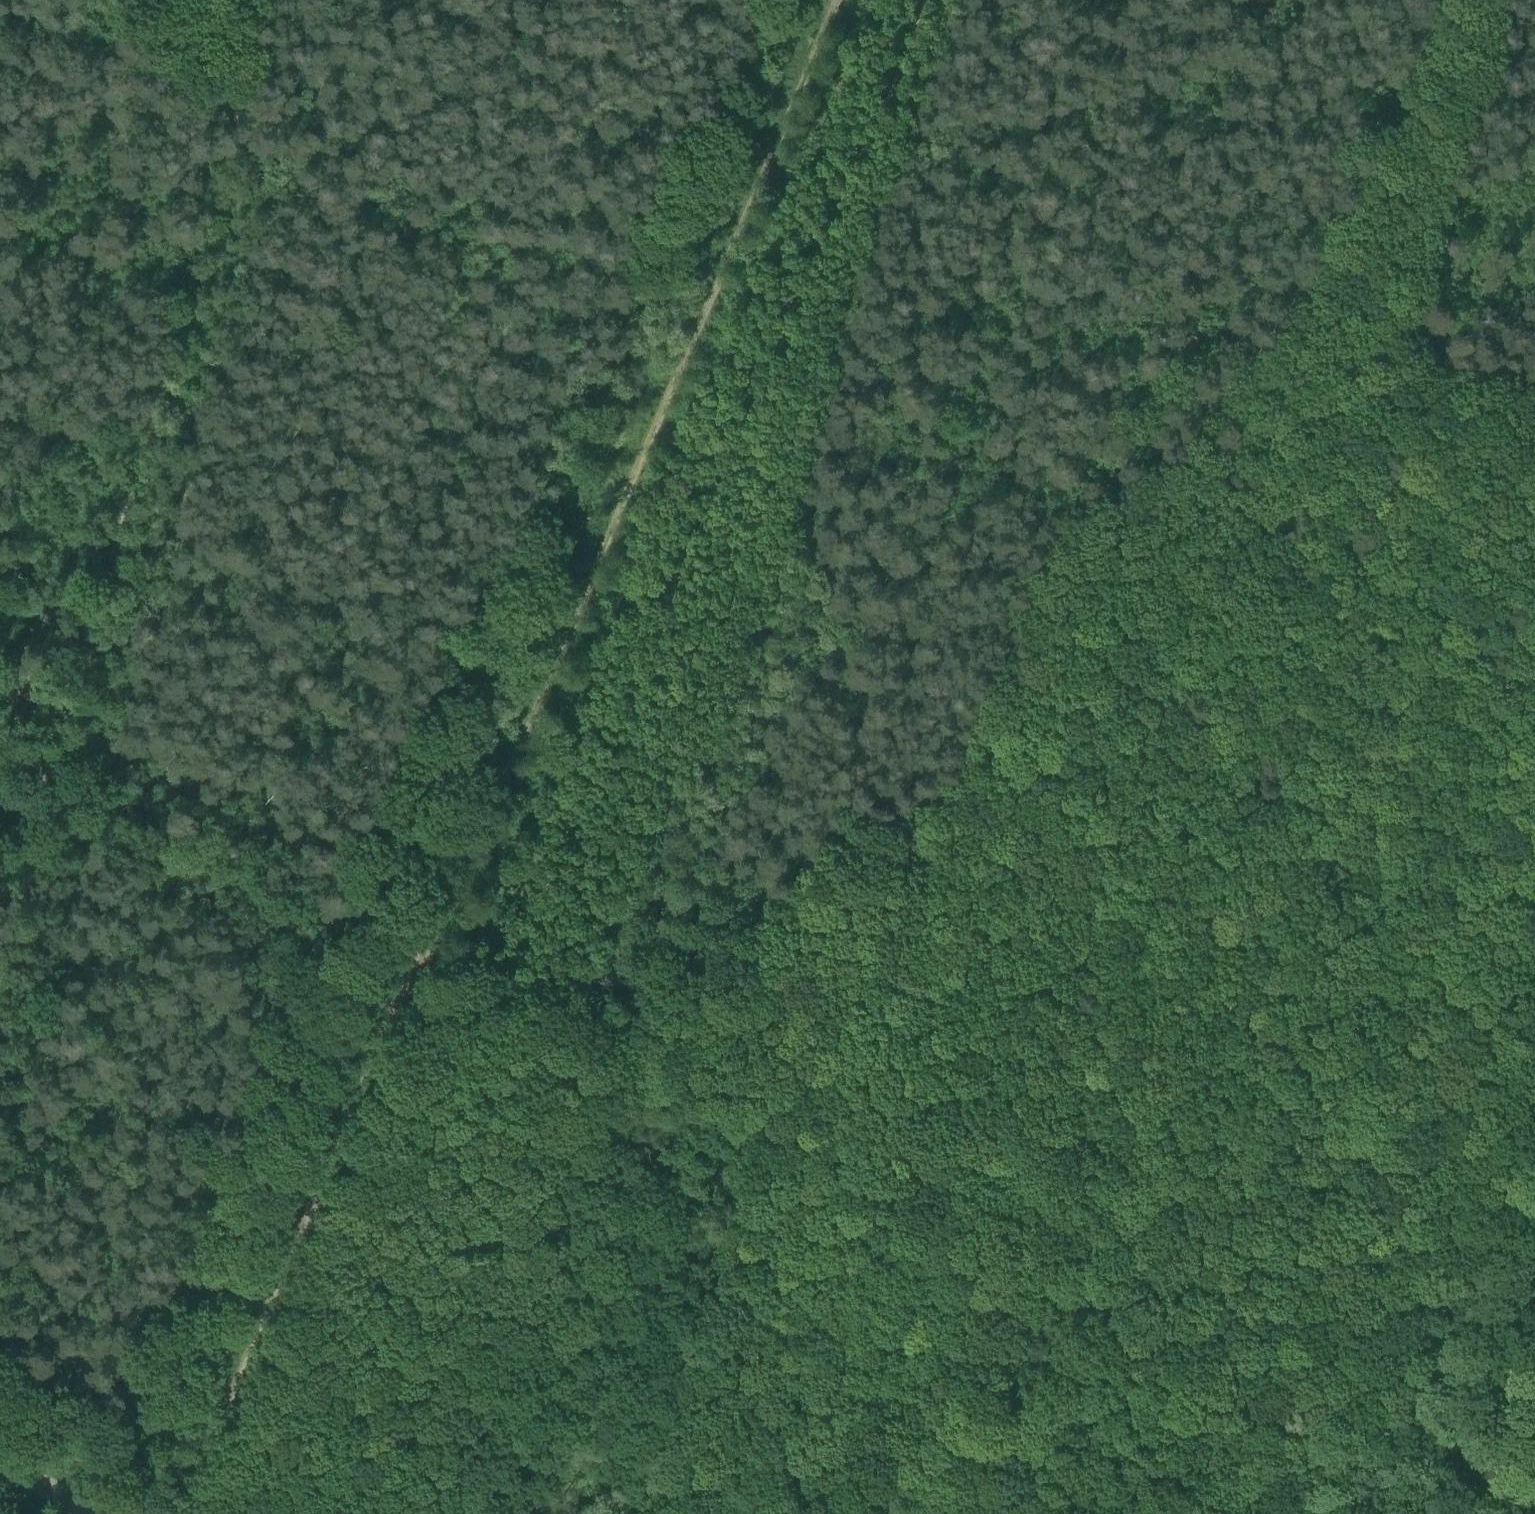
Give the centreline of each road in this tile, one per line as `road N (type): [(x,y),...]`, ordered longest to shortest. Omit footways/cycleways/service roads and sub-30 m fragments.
road 1 (track): [(187,1513),(844,0)]
road 2 (track): [(644,1055),(1534,1493)]
road 3 (track): [(50,759),(644,1055)]
road 4 (track): [(1386,363),(1498,0)]

